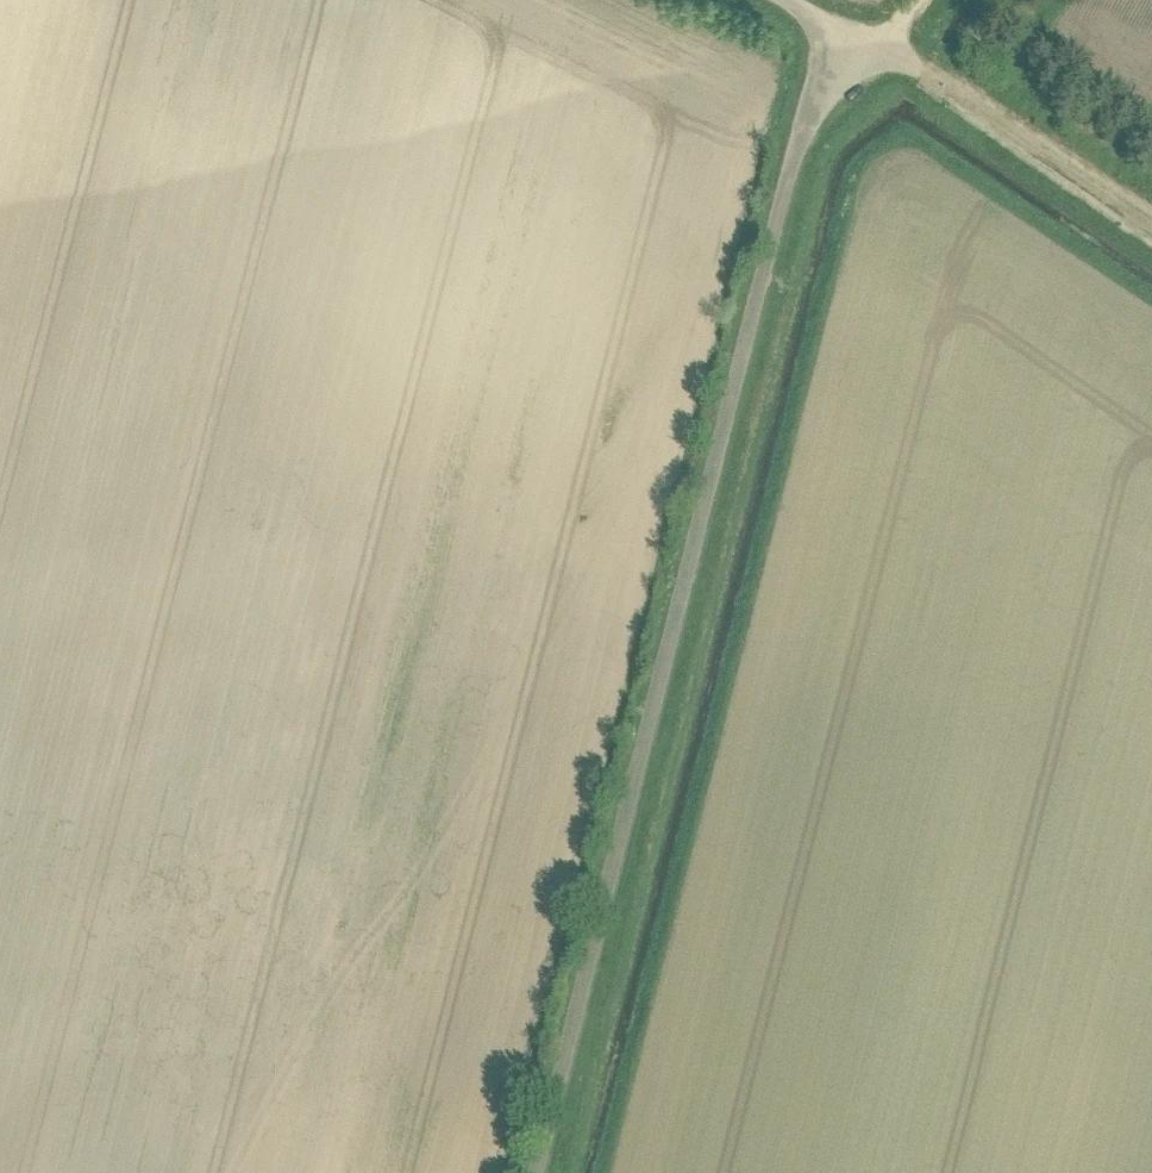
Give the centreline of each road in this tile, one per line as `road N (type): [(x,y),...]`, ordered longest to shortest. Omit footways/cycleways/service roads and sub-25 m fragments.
road 1 (unclassified): [(533,1172),(830,28)]
road 2 (track): [(869,42),(1151,234)]

